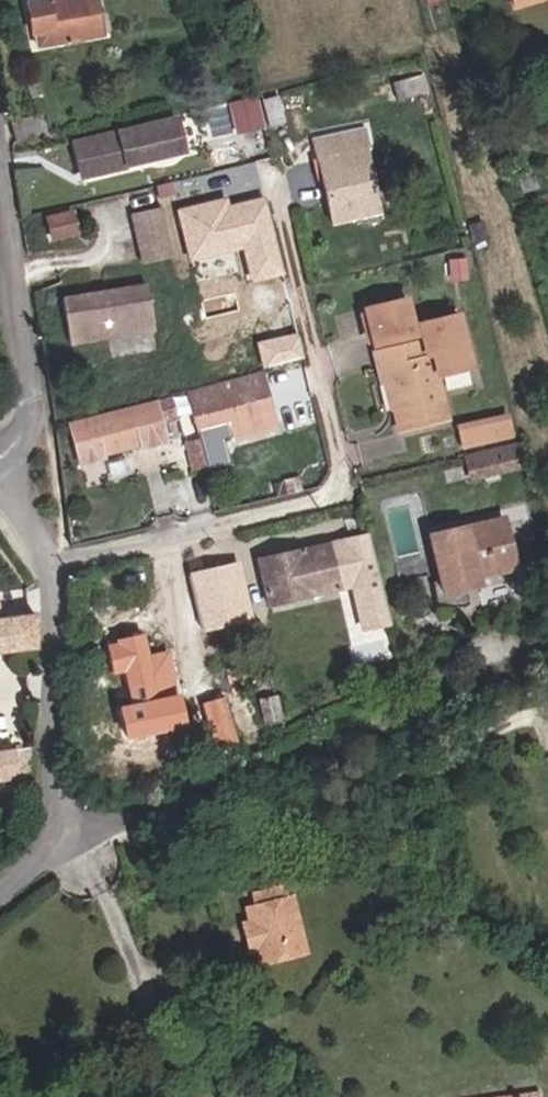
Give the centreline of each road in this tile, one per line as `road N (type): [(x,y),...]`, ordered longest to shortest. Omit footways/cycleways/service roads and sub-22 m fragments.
road 1 (residential): [(547,643),(246,782),(59,835)]
road 2 (residential): [(59,835),(49,562),(0,483)]
road 3 (residential): [(0,464),(26,427),(29,399),(0,212)]

